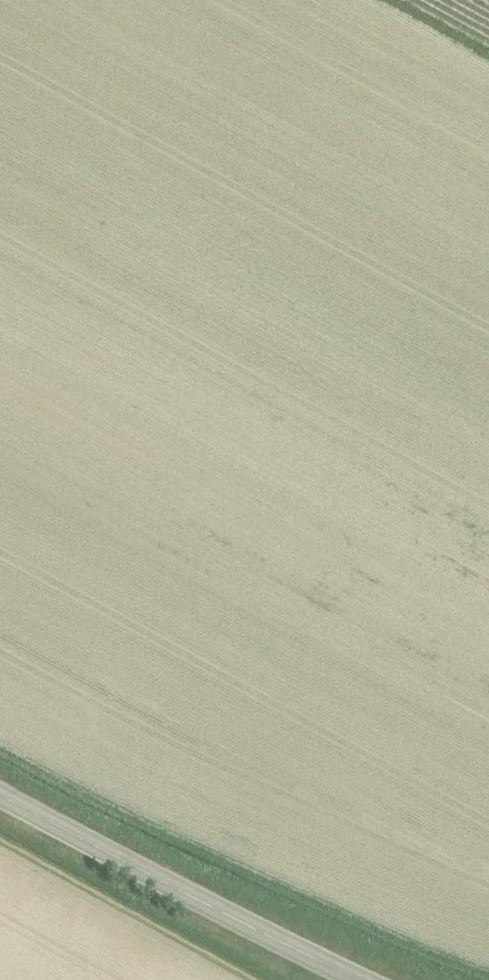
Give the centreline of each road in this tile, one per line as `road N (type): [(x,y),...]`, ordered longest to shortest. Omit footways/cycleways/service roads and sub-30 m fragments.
road 1 (secondary): [(357,979),(0,795)]

